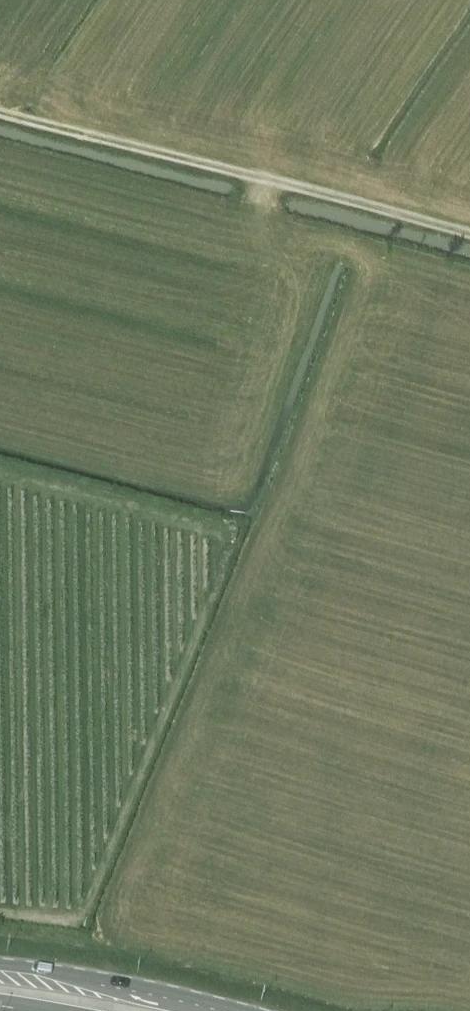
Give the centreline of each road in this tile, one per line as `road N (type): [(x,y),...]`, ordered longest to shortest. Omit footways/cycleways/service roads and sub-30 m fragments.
road 1 (track): [(469,235),(0,113)]
road 2 (primary): [(223,1010),(0,969)]

